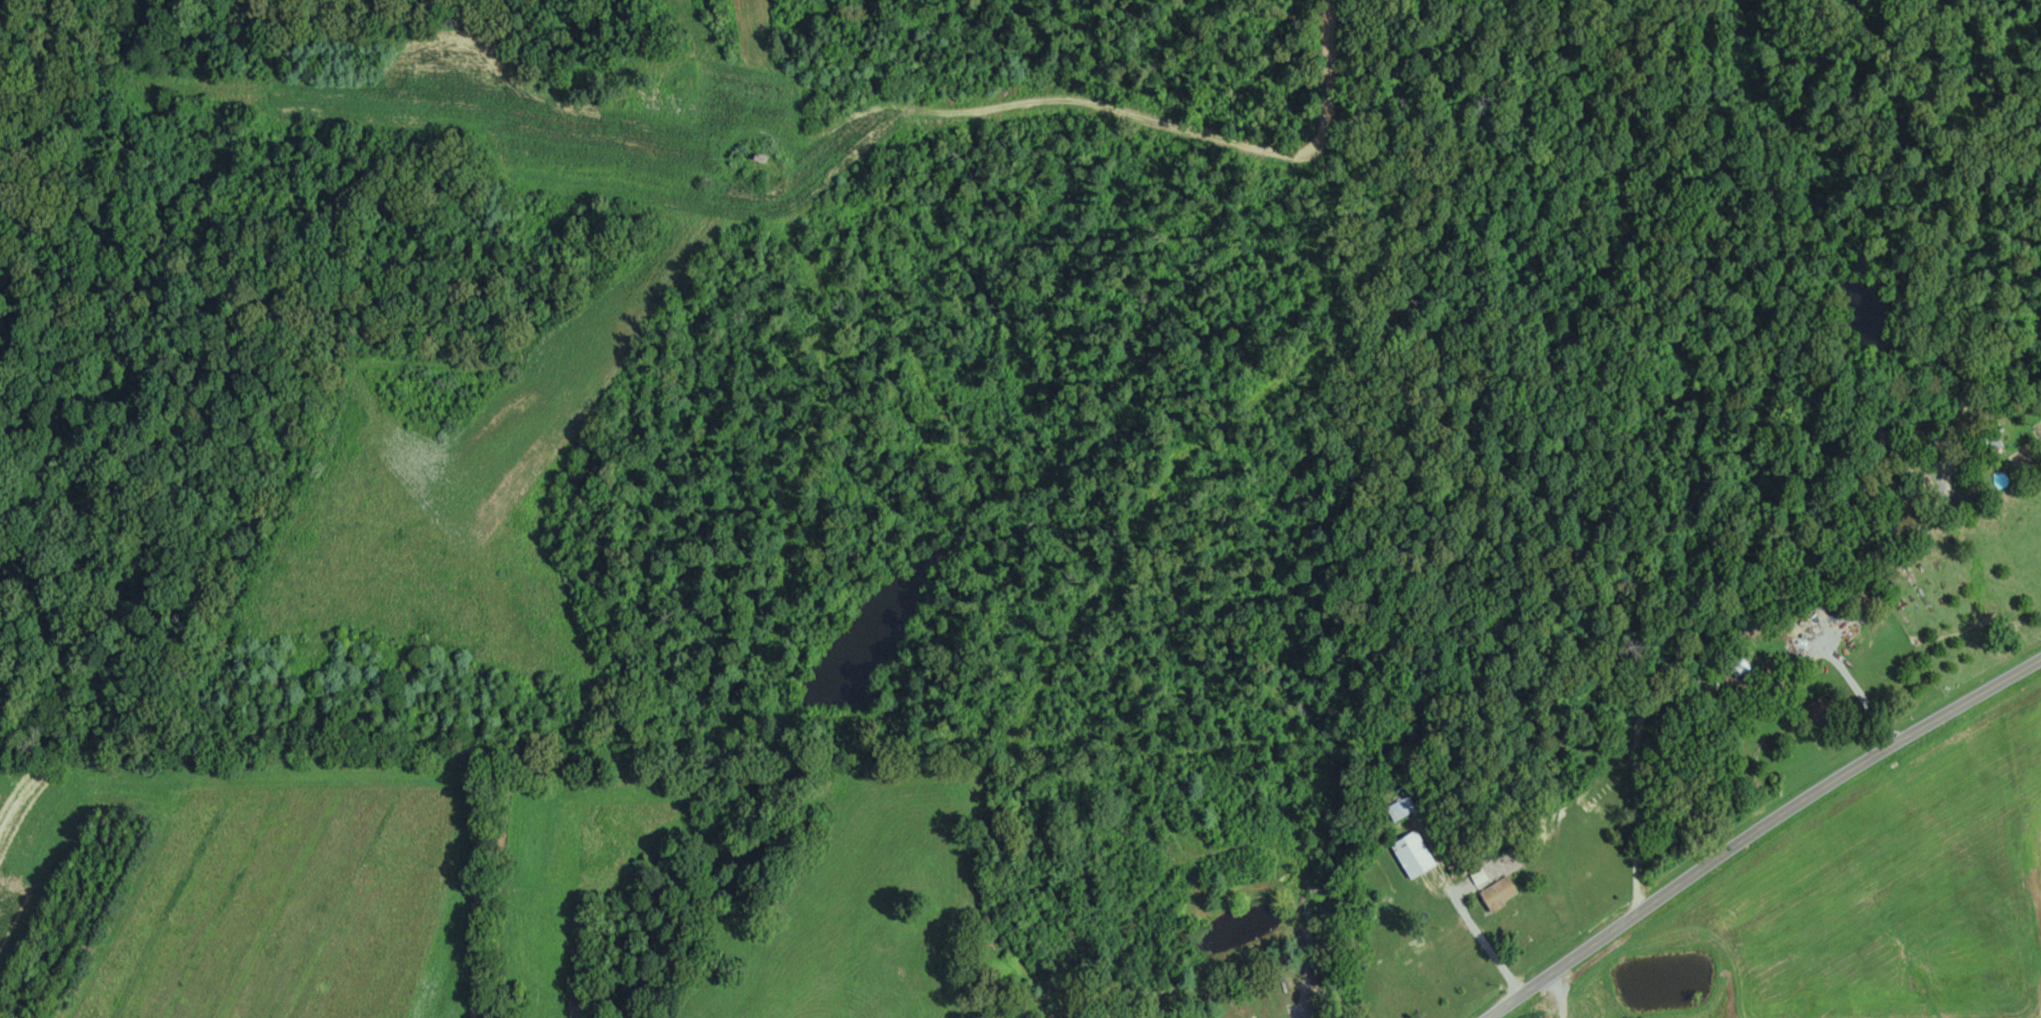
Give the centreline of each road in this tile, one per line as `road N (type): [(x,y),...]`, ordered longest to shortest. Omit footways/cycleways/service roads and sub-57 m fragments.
road 1 (tertiary): [(1482,1017),(1710,859),(2040,661)]

